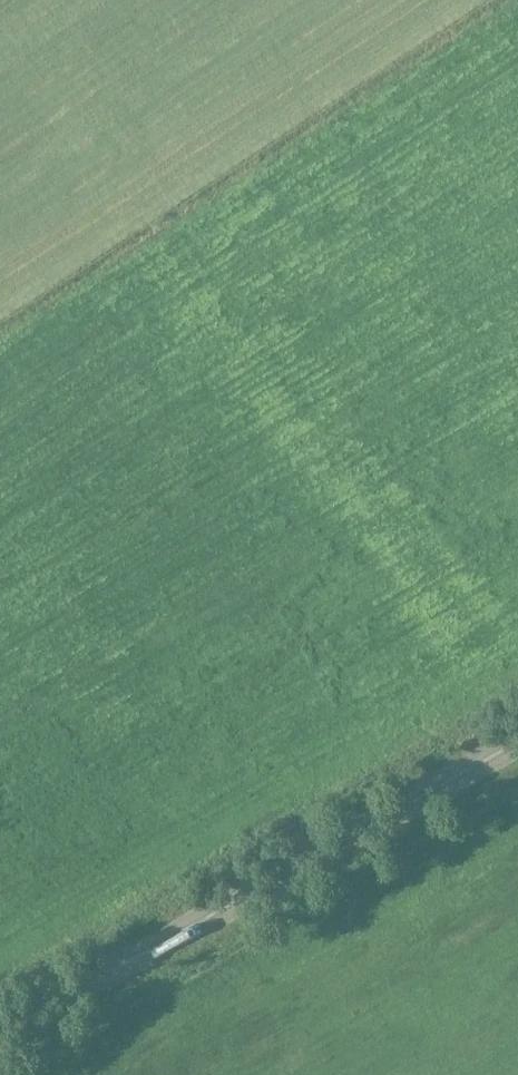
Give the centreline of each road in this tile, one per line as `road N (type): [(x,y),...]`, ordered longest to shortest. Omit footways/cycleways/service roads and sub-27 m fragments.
road 1 (secondary): [(0,1032),(517,741)]

